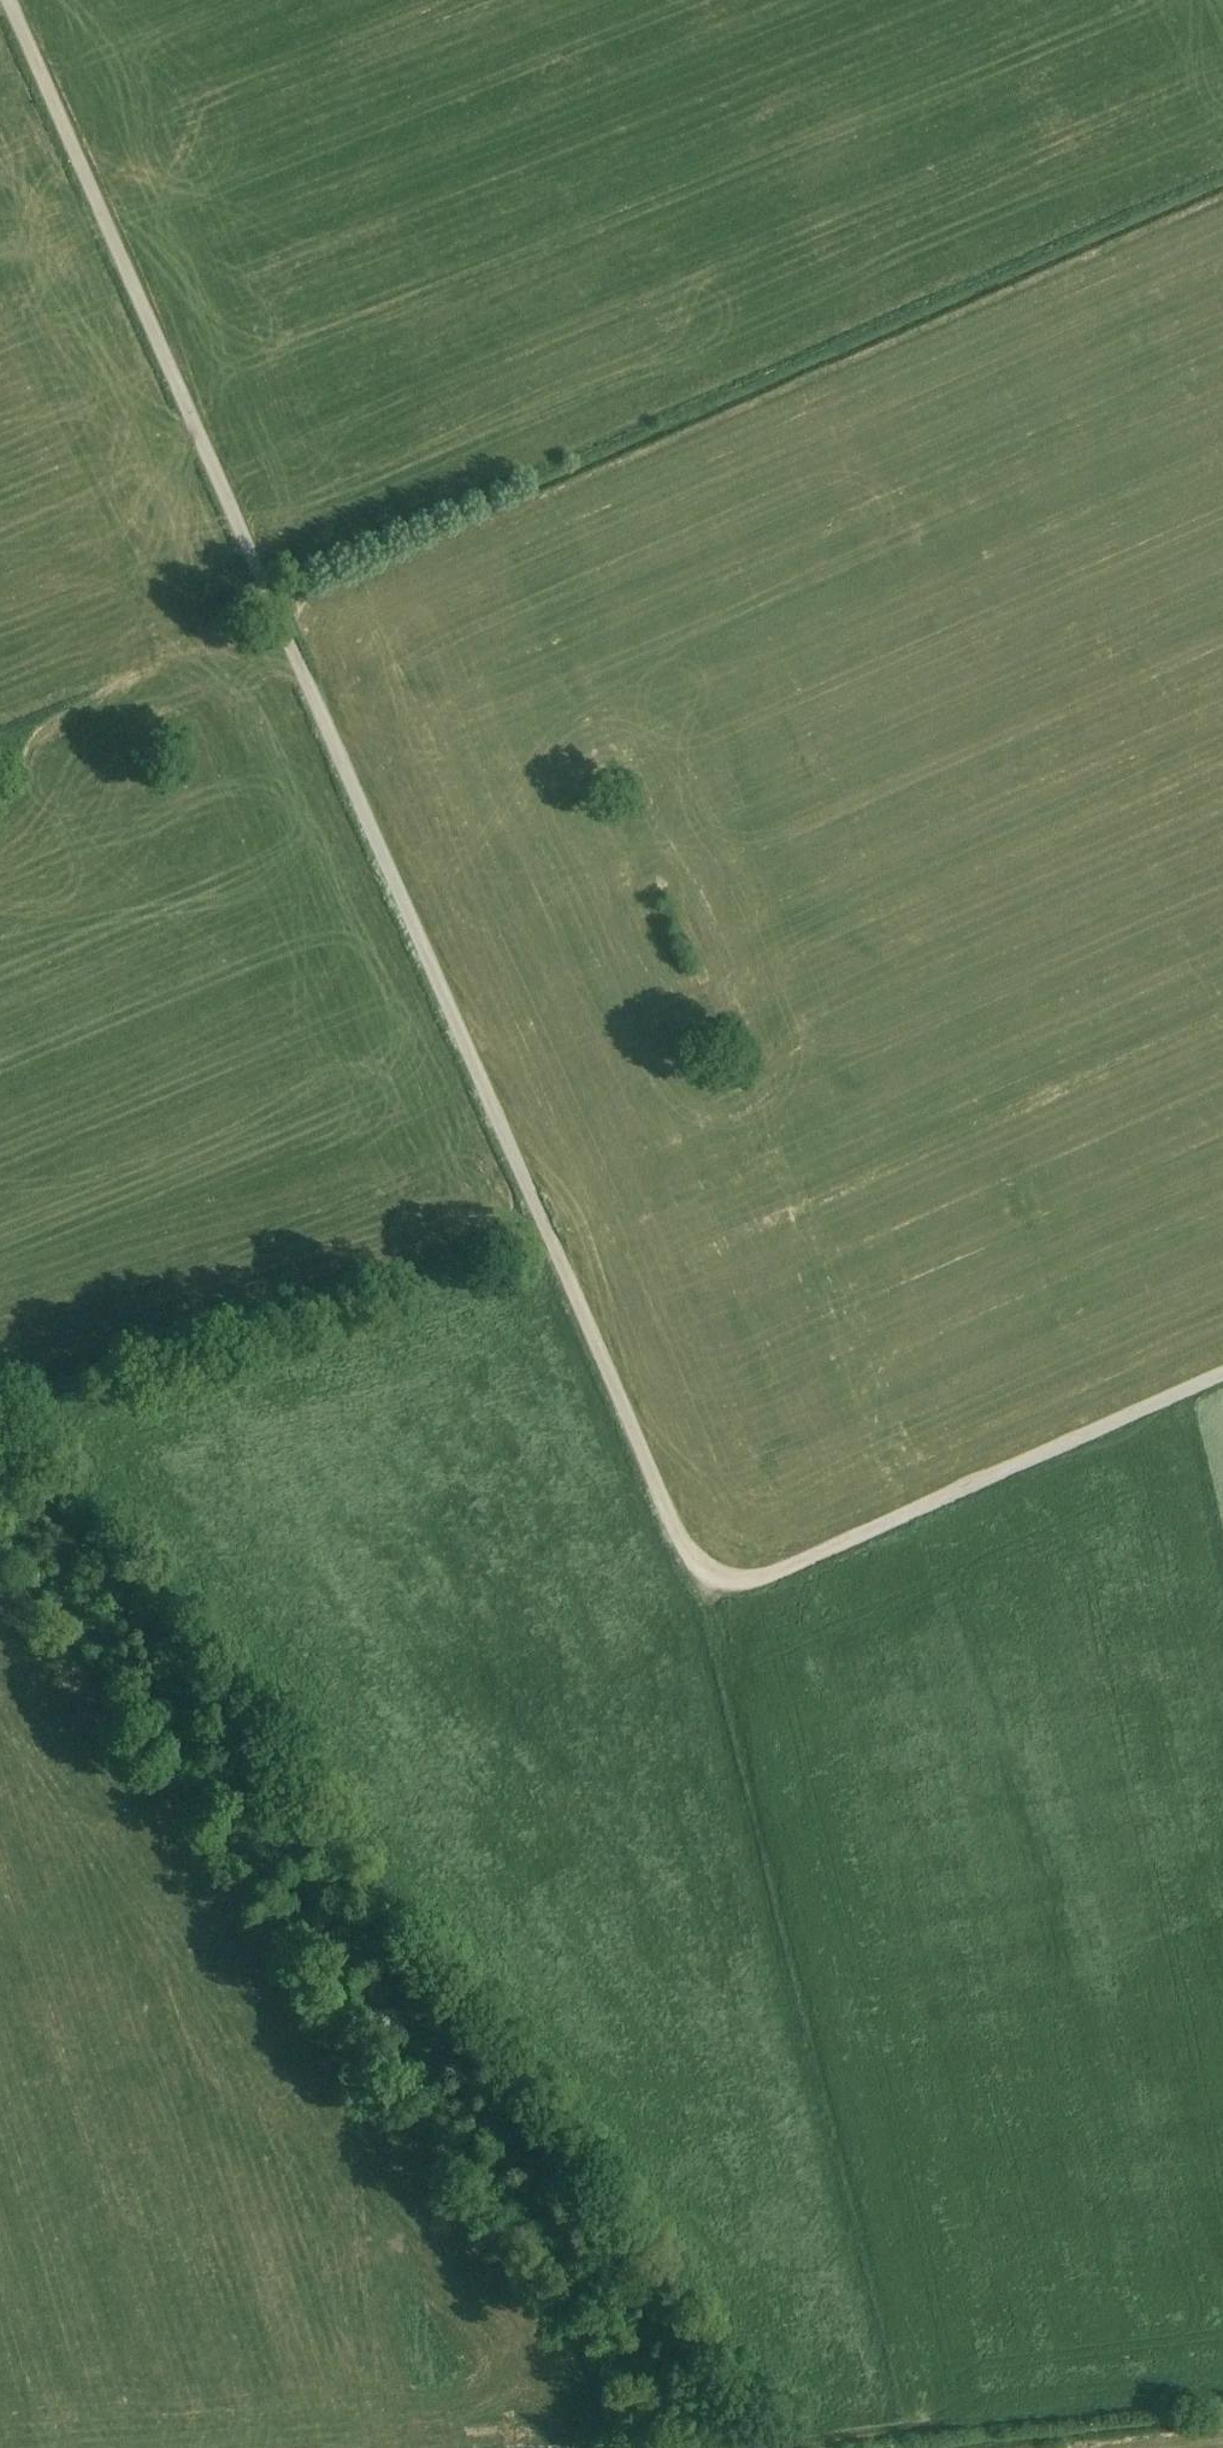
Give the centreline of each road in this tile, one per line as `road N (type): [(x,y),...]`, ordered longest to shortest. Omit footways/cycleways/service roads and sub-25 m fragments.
road 1 (track): [(10,0),(679,1533),(715,1578),(762,1579),(1222,1377)]

